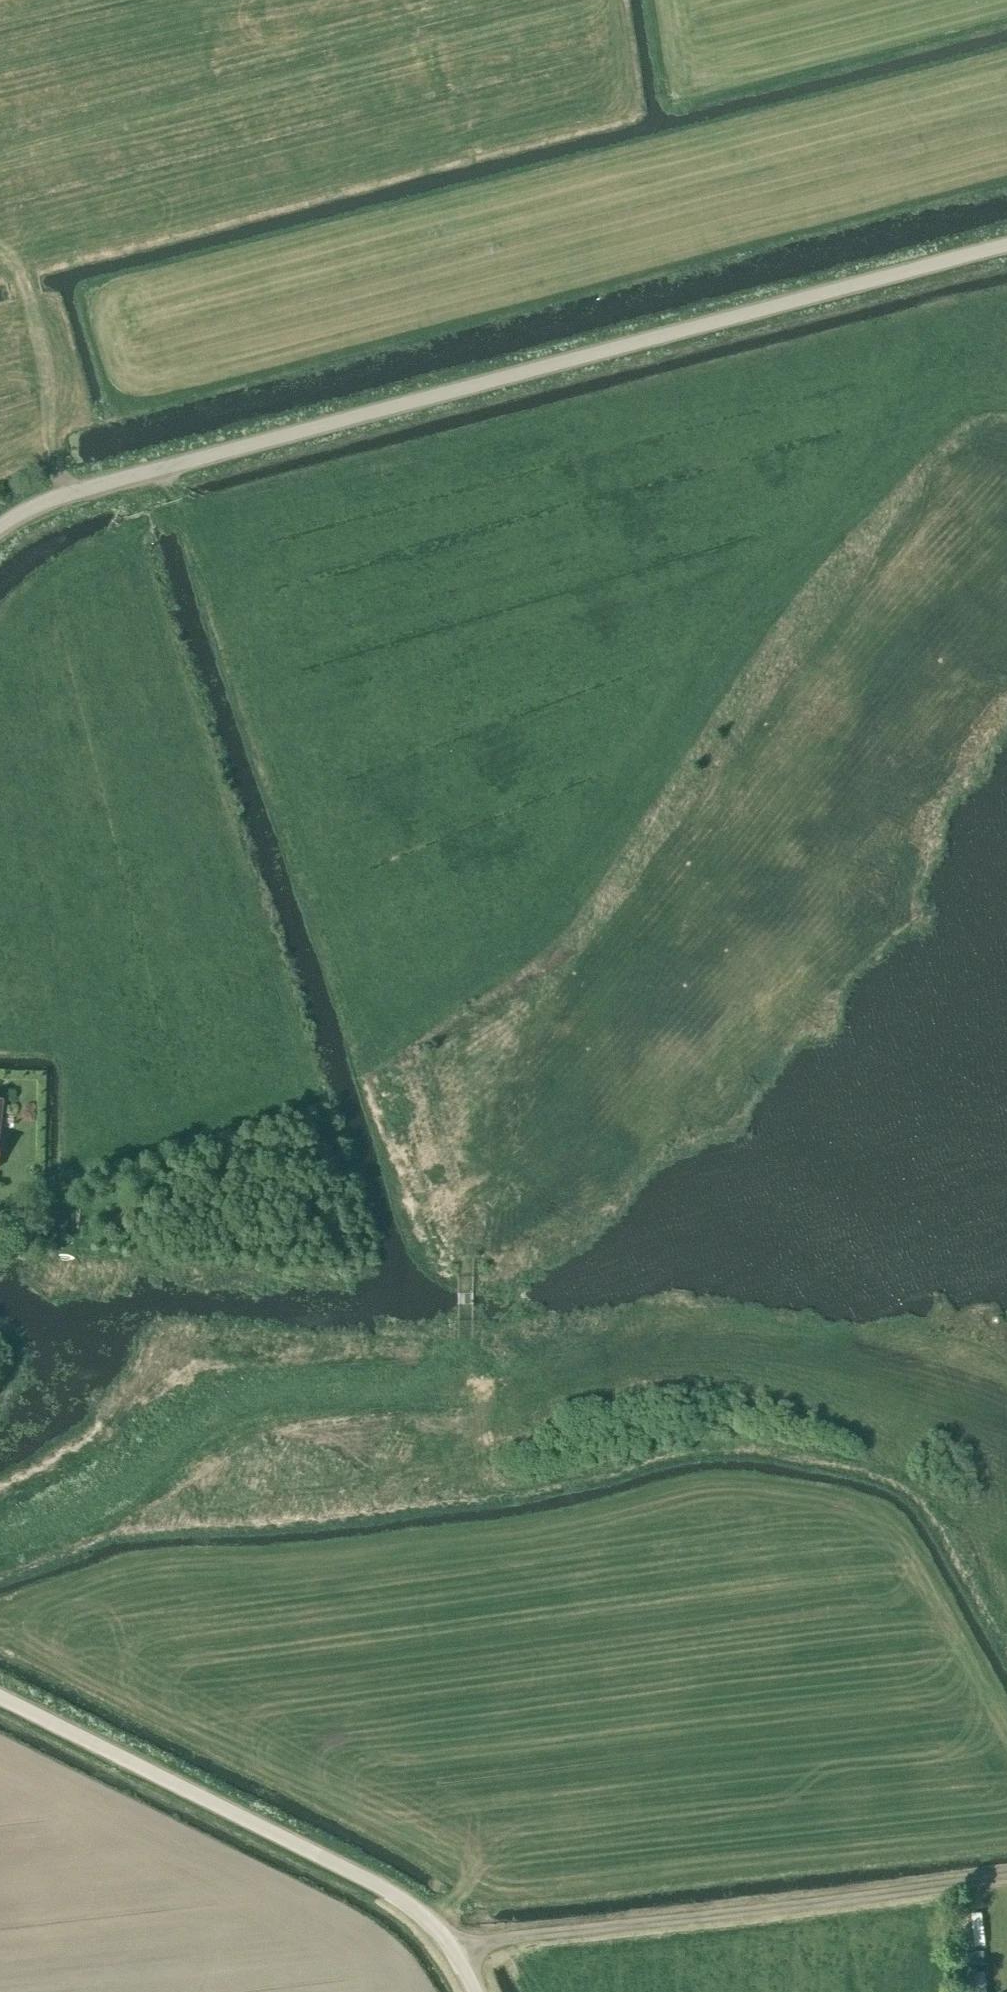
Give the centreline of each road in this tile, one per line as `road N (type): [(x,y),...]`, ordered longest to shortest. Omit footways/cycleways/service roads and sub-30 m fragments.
road 1 (tertiary): [(1006,247),(73,493),(0,526)]
road 2 (tertiary): [(474,1991),(430,1923),(384,1890),(0,1697)]
road 3 (track): [(454,1955),(478,1942),(1006,1880)]

